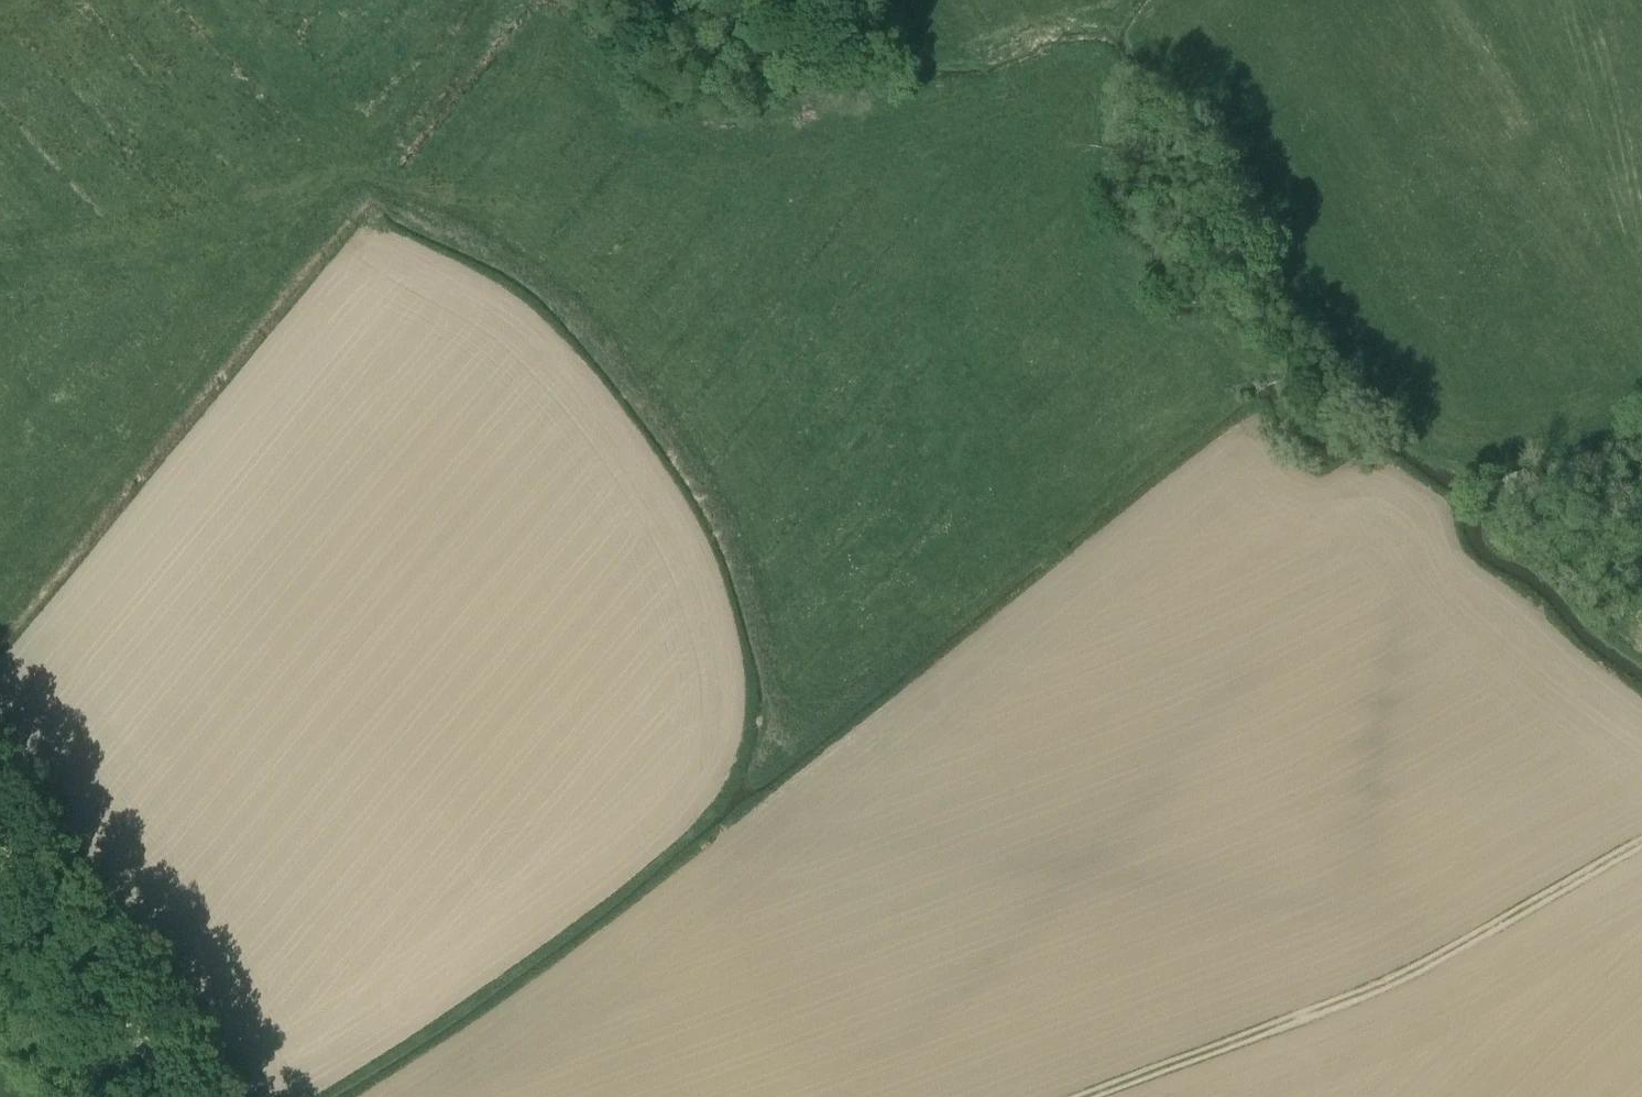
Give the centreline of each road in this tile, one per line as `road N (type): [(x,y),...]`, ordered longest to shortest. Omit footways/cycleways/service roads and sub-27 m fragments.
road 1 (track): [(1641,842),(1396,977),(1078,1096)]
road 2 (unclassified): [(182,1096),(0,857)]
road 3 (track): [(1641,232),(1570,0)]

